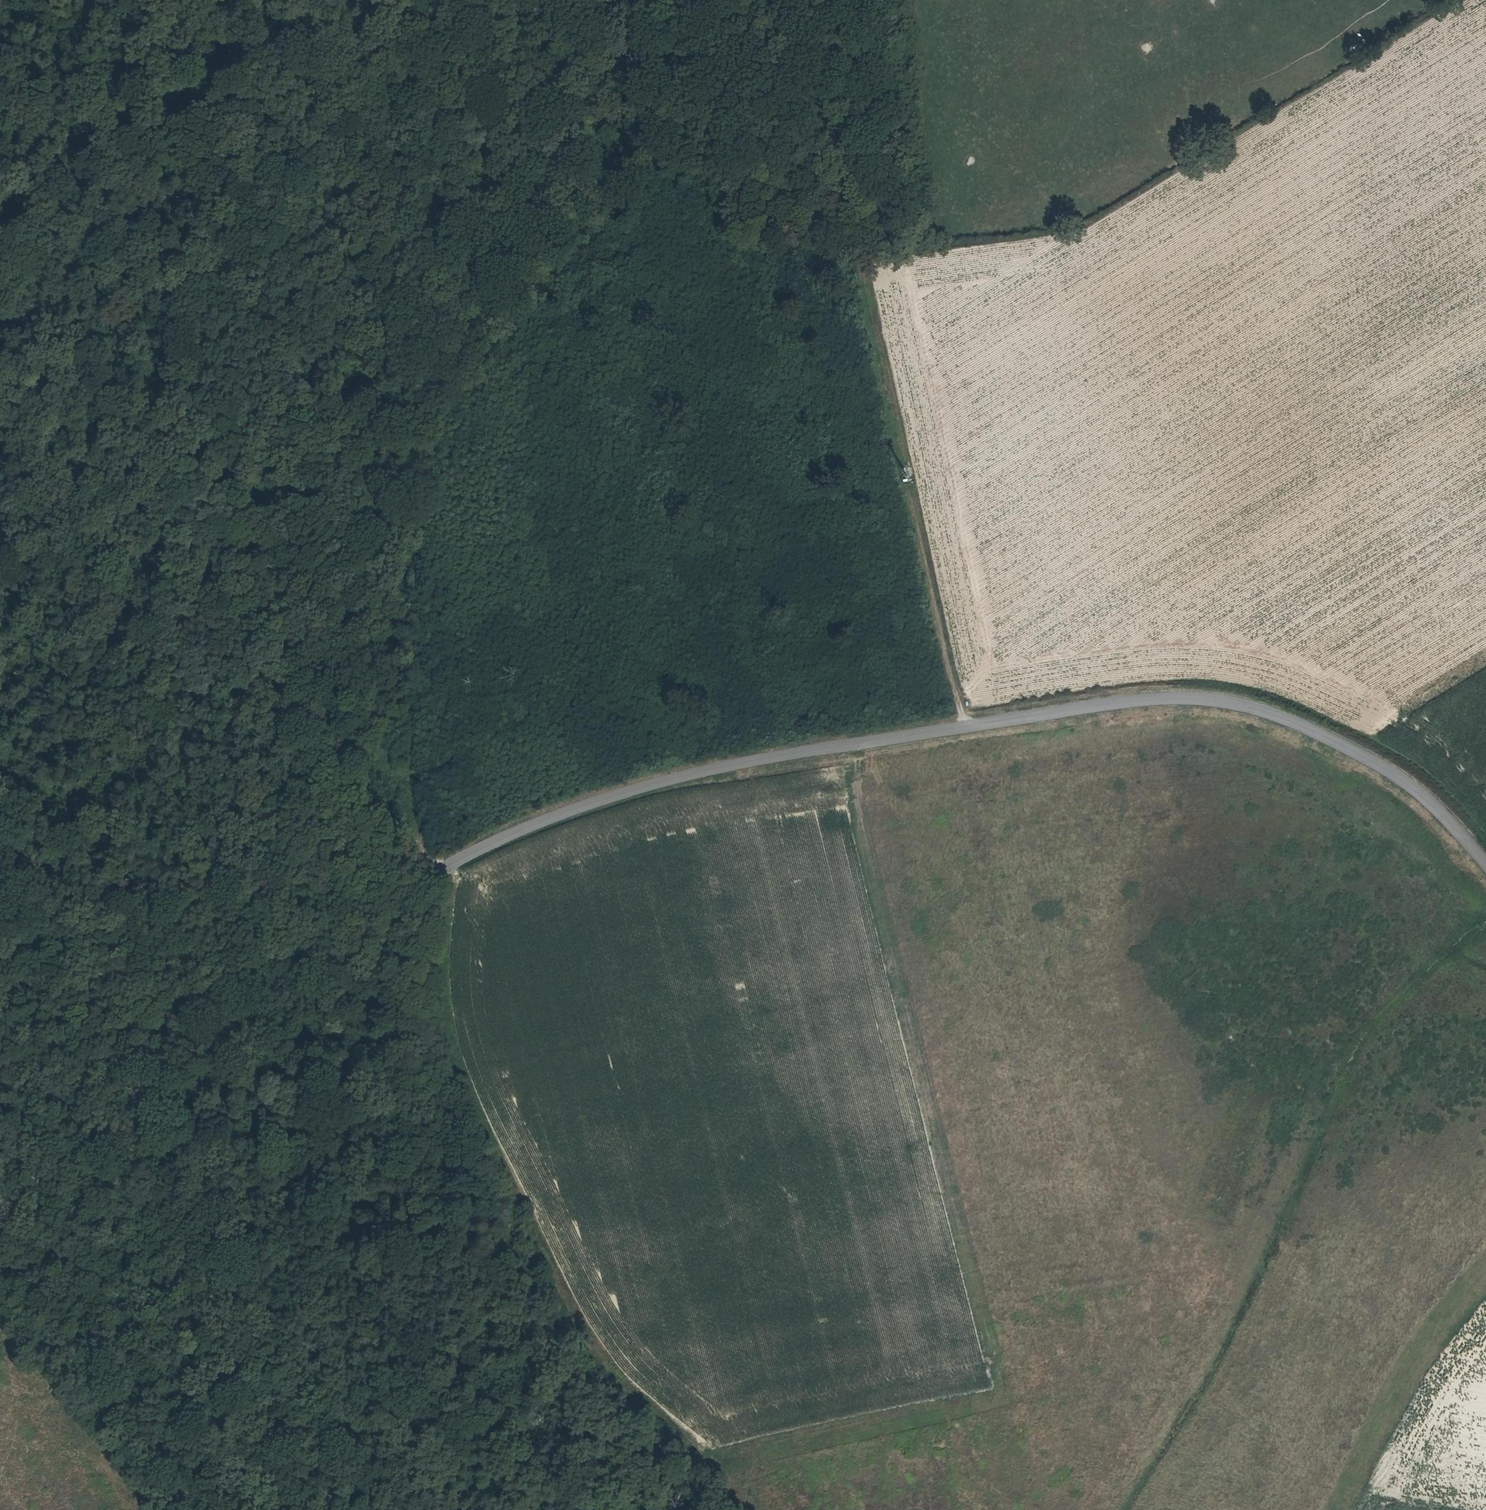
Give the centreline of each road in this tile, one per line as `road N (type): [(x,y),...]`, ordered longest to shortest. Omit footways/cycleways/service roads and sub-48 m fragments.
road 1 (unclassified): [(0,1069),(229,999),(490,844),(555,816),(744,763),(1144,700),(1247,706),(1308,729),(1428,798),(1485,861)]
road 2 (track): [(0,472),(452,866)]

